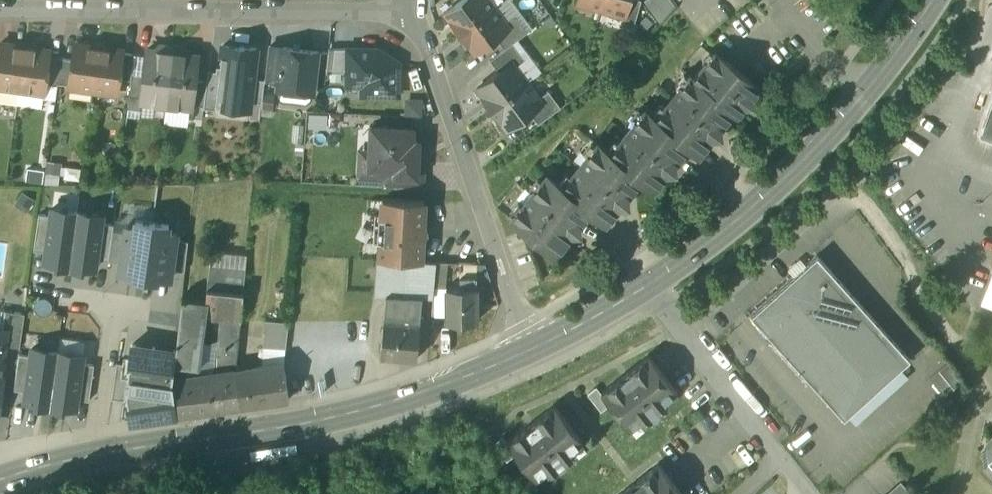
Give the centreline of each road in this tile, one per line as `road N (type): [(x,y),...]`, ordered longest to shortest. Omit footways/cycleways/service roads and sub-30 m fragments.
road 1 (secondary): [(527,360),(393,408),(96,454),(0,479)]
road 2 (secondary): [(931,0),(877,83),(791,171),(729,231),(652,286)]
road 3 (residential): [(0,11),(398,13)]
road 4 (residential): [(398,13),(429,46),(527,360)]
road 5 (residential): [(652,286),(778,460)]
road 6 (secondary): [(652,286),(527,360)]

